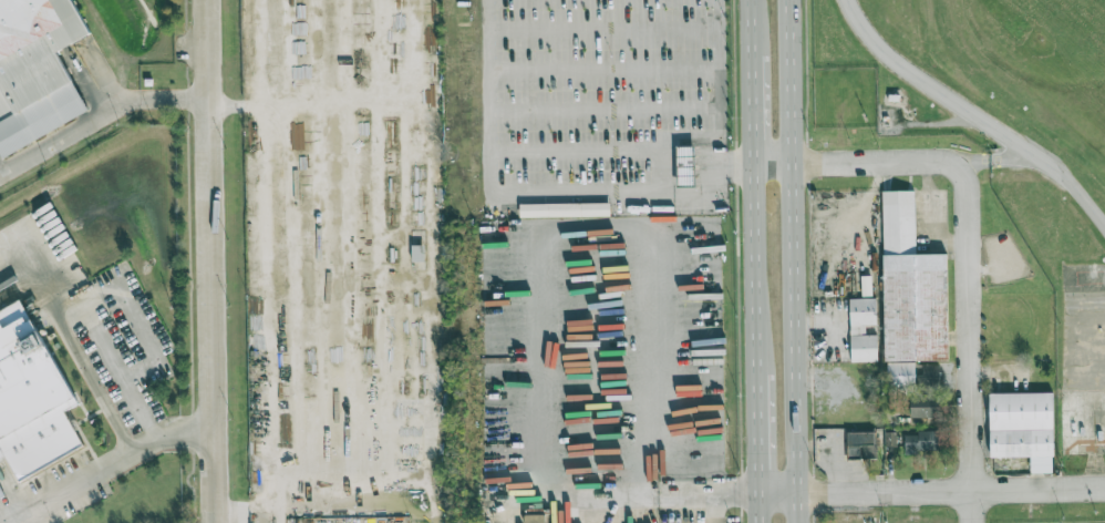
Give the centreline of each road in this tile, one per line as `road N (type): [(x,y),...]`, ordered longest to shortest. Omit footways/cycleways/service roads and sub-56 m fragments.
road 1 (residential): [(210,0),(218,522)]
road 2 (primary): [(803,522),(800,0)]
road 3 (residential): [(961,168),(972,522)]
road 4 (residential): [(828,494),(1104,489)]
road 5 (primary): [(756,162),(757,368)]
road 6 (residential): [(823,162),(937,161),(961,168)]
road 7 (primary): [(757,368),(758,495)]
road 8 (primary): [(754,40),(756,162)]

